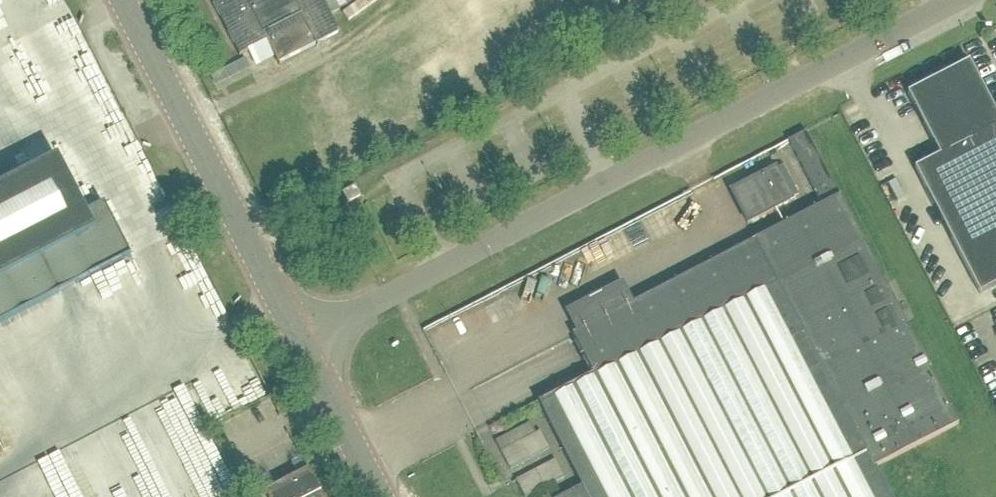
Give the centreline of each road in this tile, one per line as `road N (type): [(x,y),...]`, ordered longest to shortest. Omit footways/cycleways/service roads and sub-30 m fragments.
road 1 (unclassified): [(302,348),(962,0)]
road 2 (tertiary): [(302,348),(122,0)]
road 3 (tertiary): [(380,496),(302,348)]

